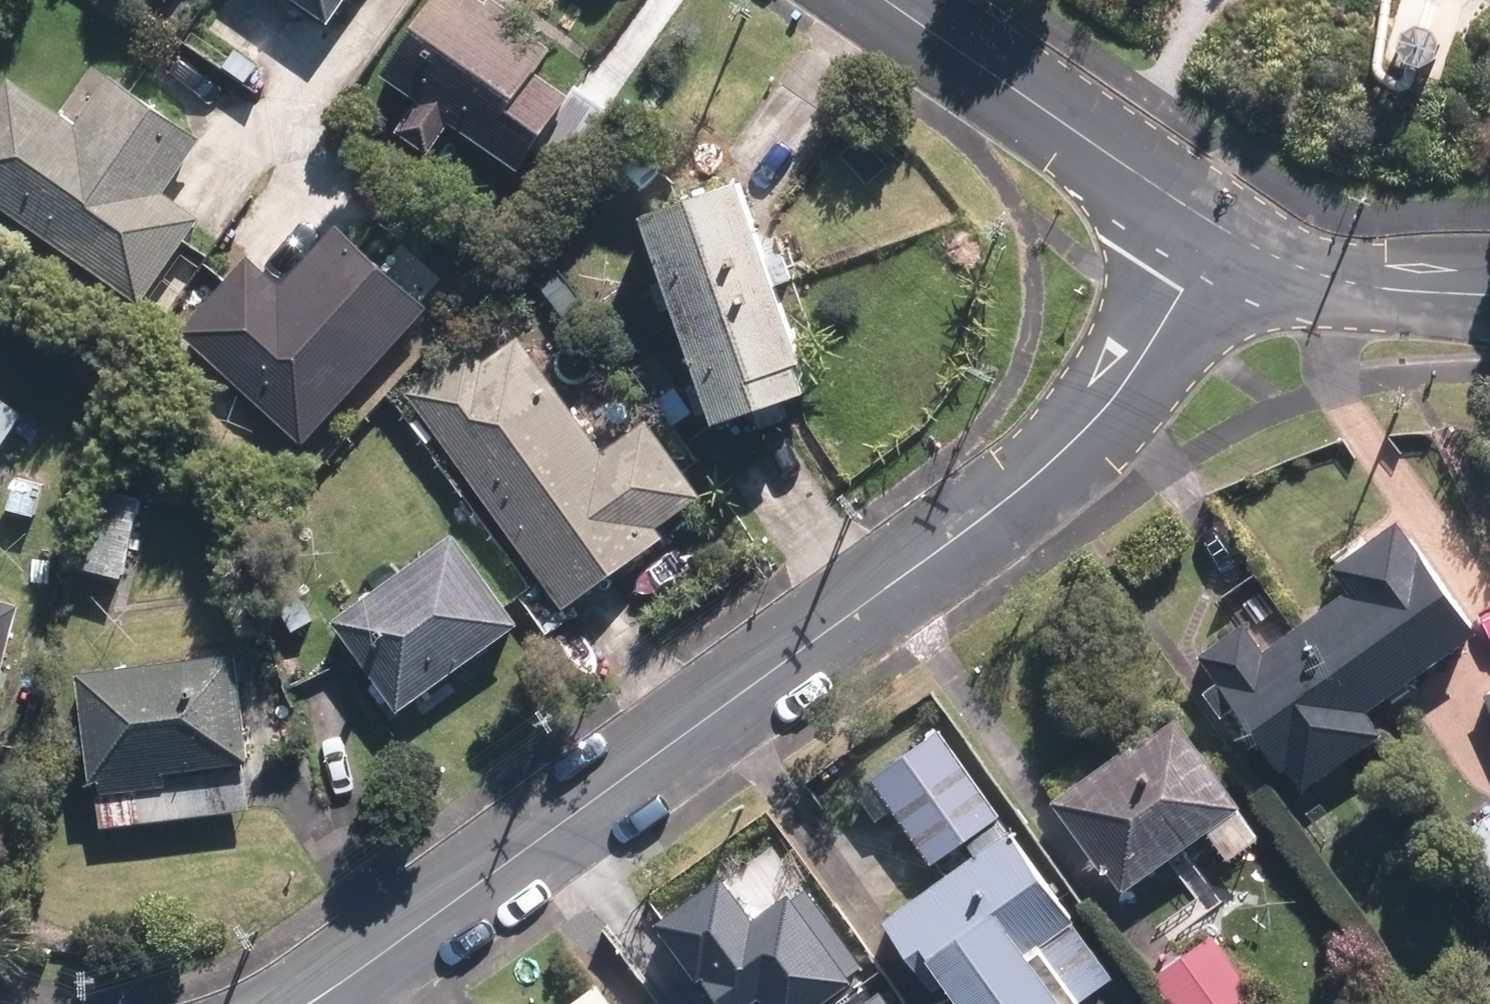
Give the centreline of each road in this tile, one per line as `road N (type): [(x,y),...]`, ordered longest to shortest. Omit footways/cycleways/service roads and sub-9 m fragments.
road 1 (residential): [(1227,229),(1144,359),(1041,470),(305,1003)]
road 2 (residential): [(899,0),(1227,229)]
road 3 (residential): [(1227,229),(1329,278),(1489,293)]

